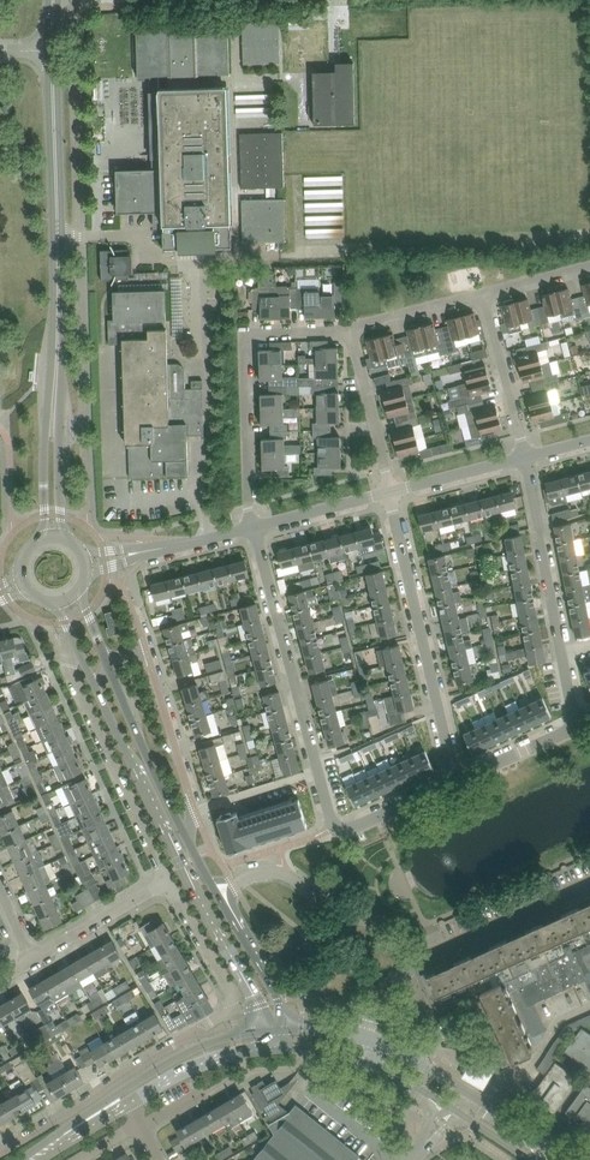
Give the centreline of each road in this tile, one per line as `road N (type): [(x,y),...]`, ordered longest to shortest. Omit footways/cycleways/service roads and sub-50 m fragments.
road 1 (residential): [(335,829),(252,527)]
road 2 (tertiary): [(58,348),(53,48)]
road 3 (residential): [(252,527),(245,334),(351,332)]
road 4 (residential): [(460,777),(389,493)]
road 5 (residential): [(578,727),(526,454)]
road 6 (residential): [(74,642),(67,657),(76,689),(167,882)]
road 7 (residential): [(216,894),(252,875),(291,880),(367,917),(394,939),(408,966)]
road 8 (residential): [(188,1035),(0,1151)]
road 9 (tertiary): [(96,688),(190,883)]
road 10 (secondary): [(211,1043),(105,1102),(30,1159)]
road 11 (tertiary): [(188,841),(106,659)]
road 12 (residential): [(408,966),(589,883)]
road 13 (residential): [(188,841),(196,810),(148,652)]
road 14 (residential): [(167,882),(233,1011),(188,1035)]
road 15 (tertiary): [(58,348),(41,539)]
road 16 (tertiary): [(64,538),(58,348)]
road 17 (tertiary): [(190,883),(256,1004),(262,1031)]
road 18 (residential): [(389,493),(351,332)]
road 19 (residential): [(526,454),(486,297)]
road 20 (residential): [(30,959),(167,882)]
road 21 (secondary): [(132,1101),(205,1064),(275,1046)]
road 22 (tertiary): [(283,1029),(277,999),(216,894)]
road 23 (residential): [(389,493),(526,454)]
road 24 (residential): [(252,527),(389,493)]
road 25 (residential): [(351,332),(486,297)]
road 26 (residential): [(335,829),(460,777)]
road 27 (residential): [(460,777),(578,727)]

